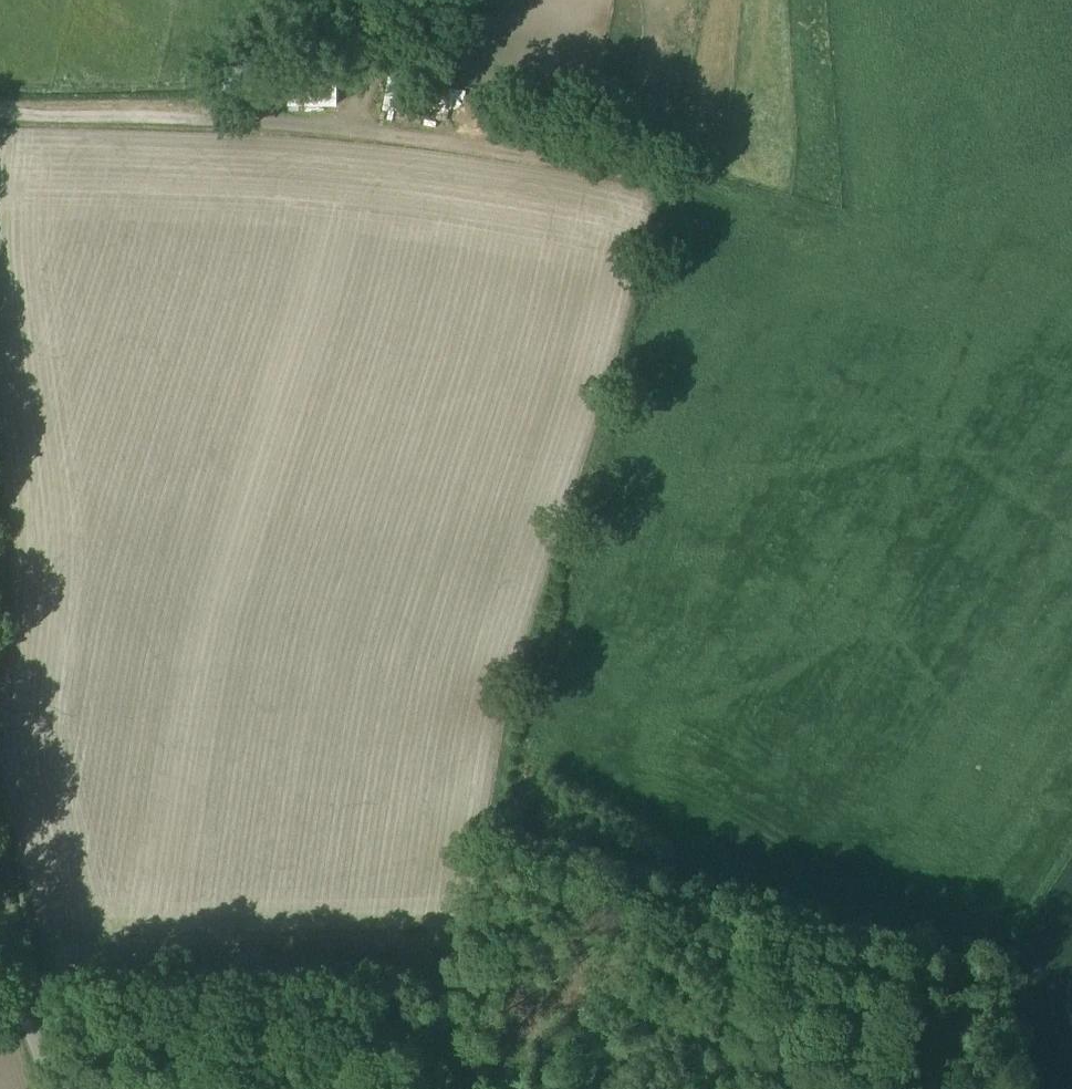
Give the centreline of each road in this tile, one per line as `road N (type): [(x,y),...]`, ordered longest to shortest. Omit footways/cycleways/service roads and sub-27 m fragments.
road 1 (unclassified): [(61,1088),(0,867)]

